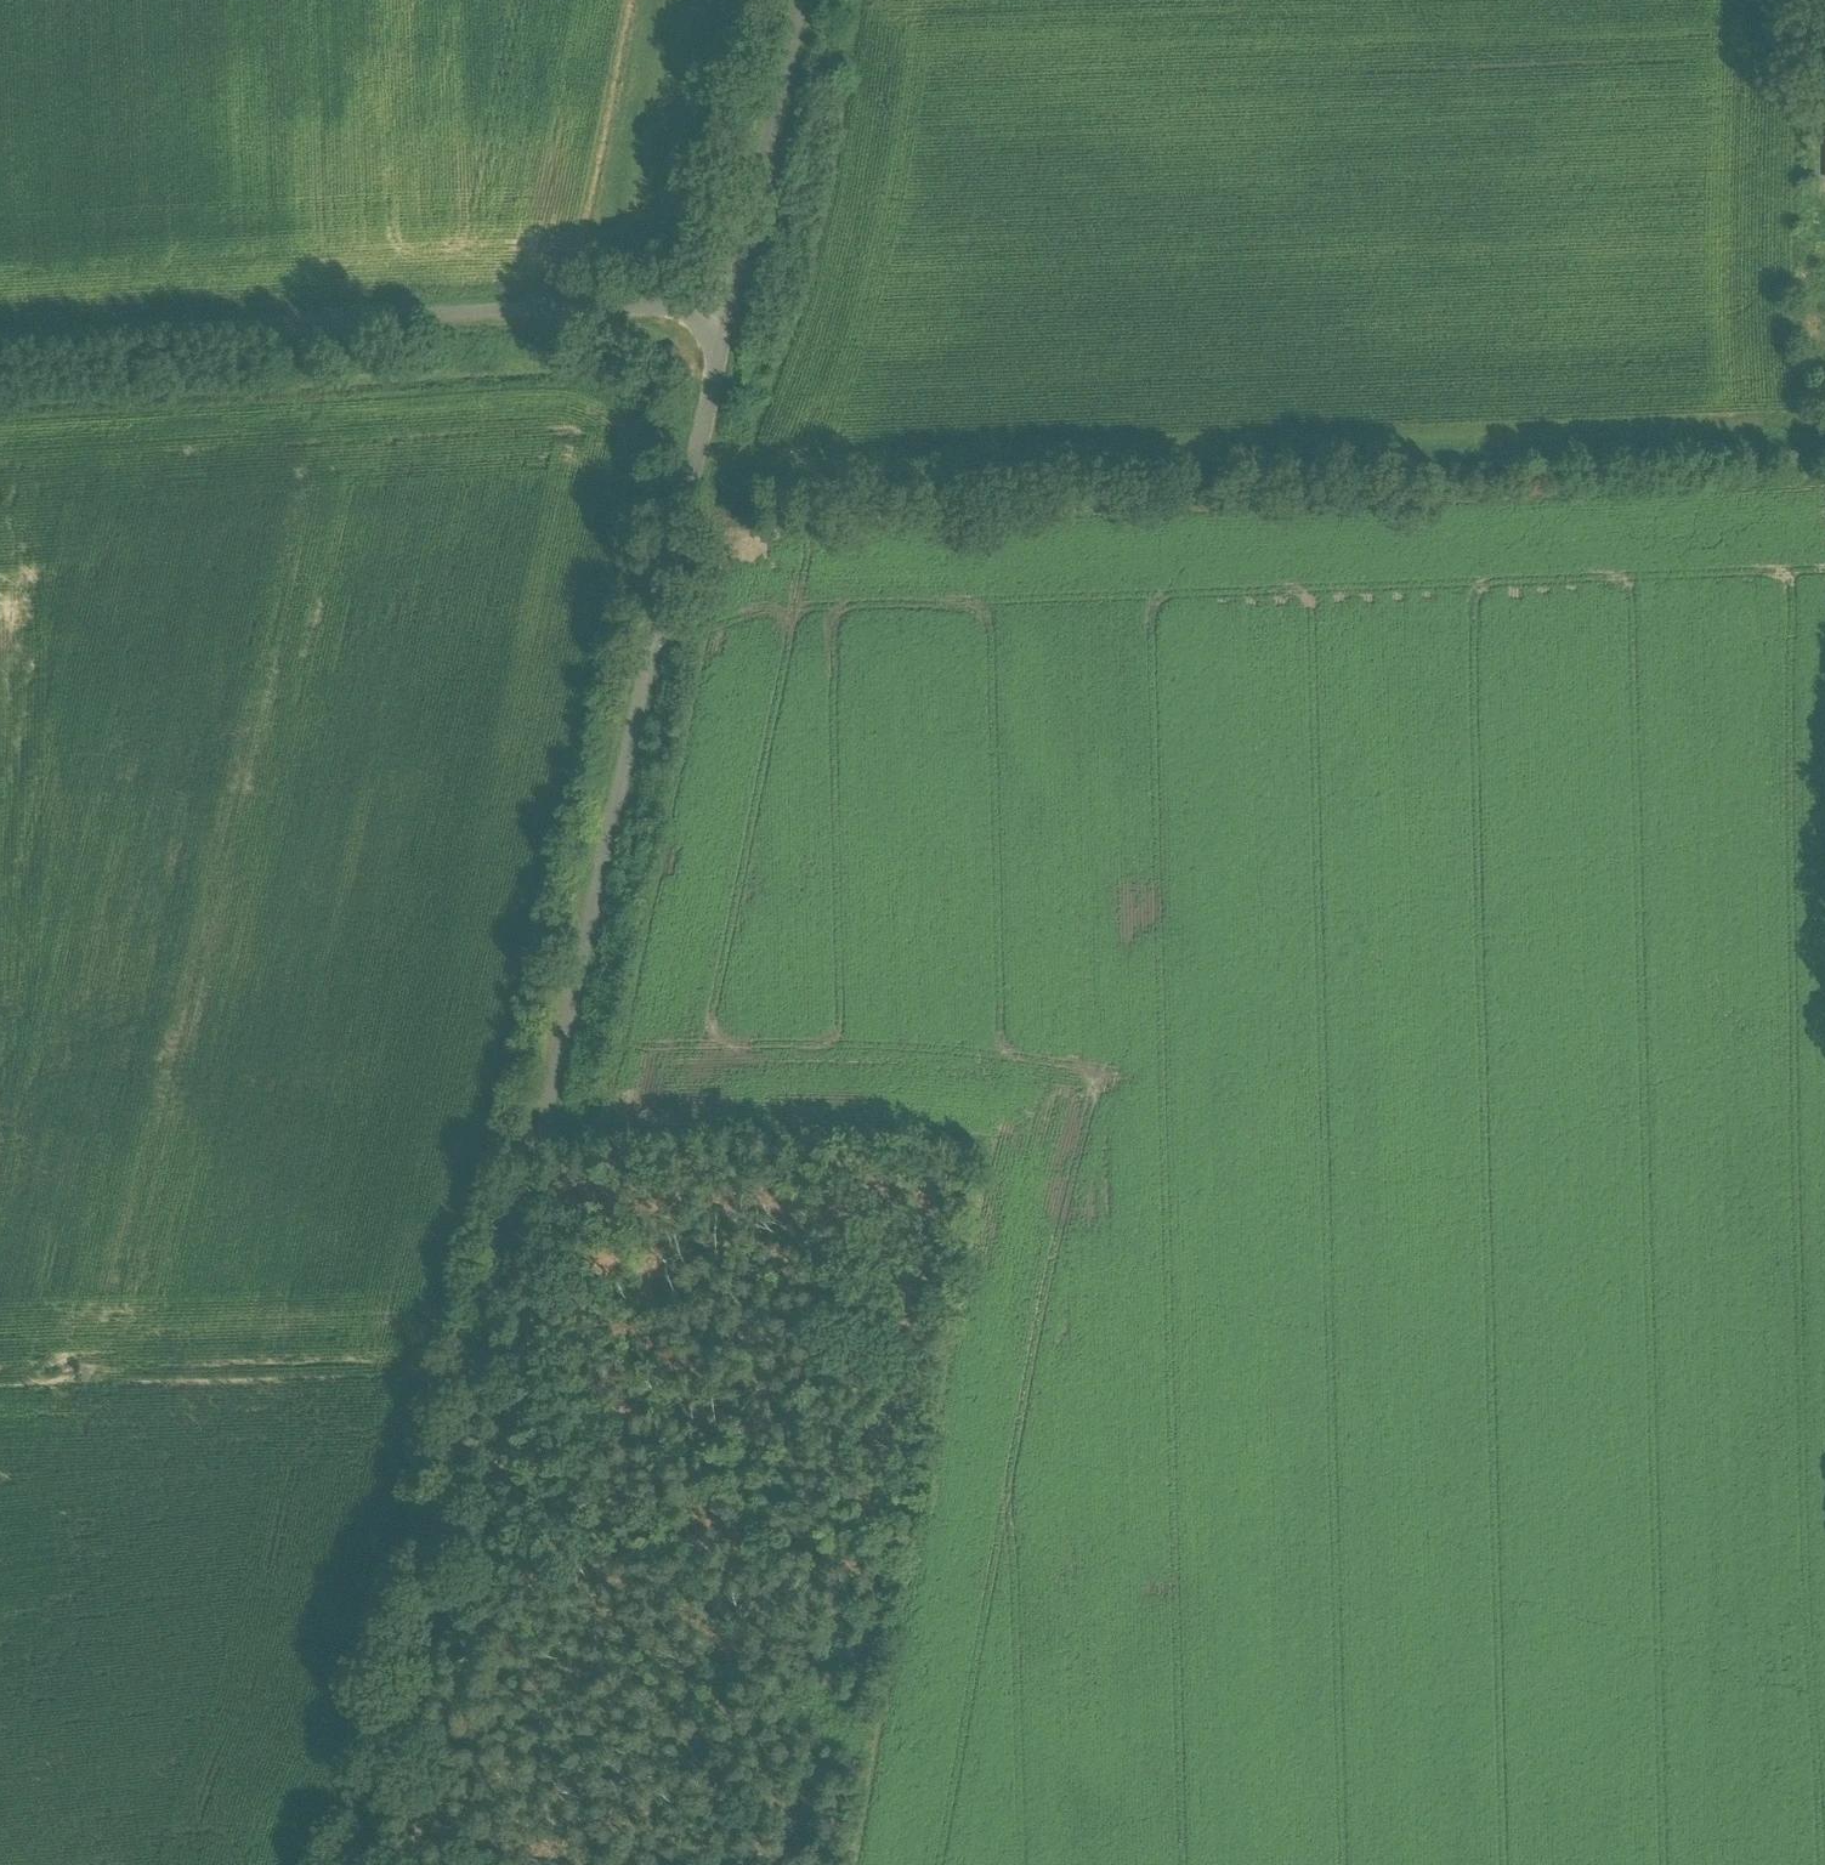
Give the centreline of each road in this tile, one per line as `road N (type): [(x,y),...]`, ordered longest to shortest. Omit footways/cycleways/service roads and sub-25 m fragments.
road 1 (unclassified): [(373,1864),(729,305)]
road 2 (unclassified): [(729,305),(0,347)]
road 3 (unclassified): [(799,0),(729,305)]

